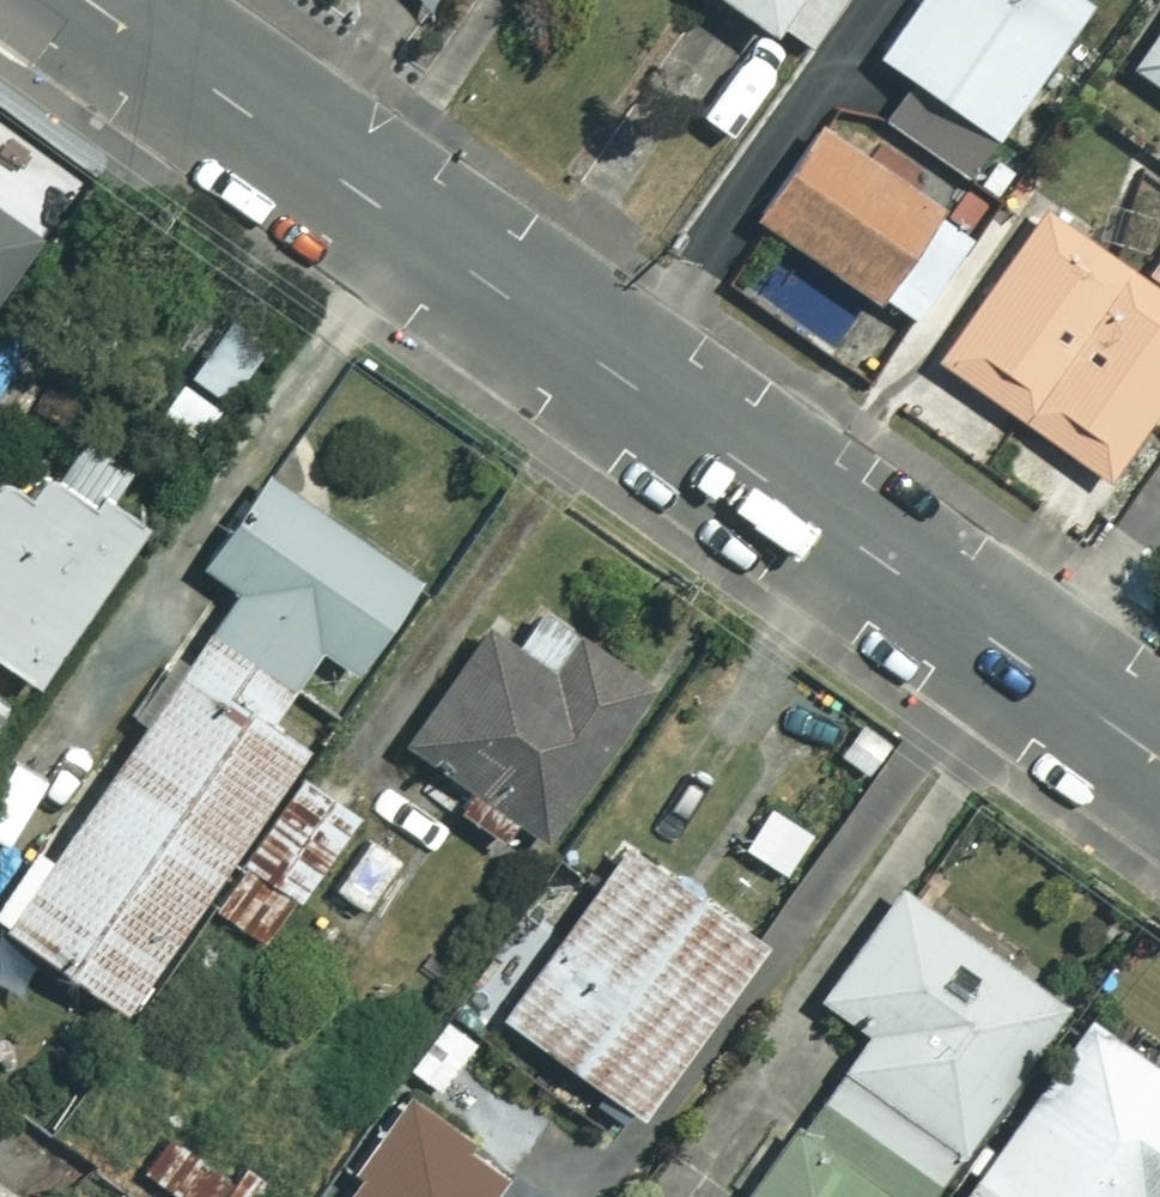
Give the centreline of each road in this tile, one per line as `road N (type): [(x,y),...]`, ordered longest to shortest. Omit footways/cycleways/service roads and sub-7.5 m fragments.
road 1 (residential): [(88,0),(1159,759)]

